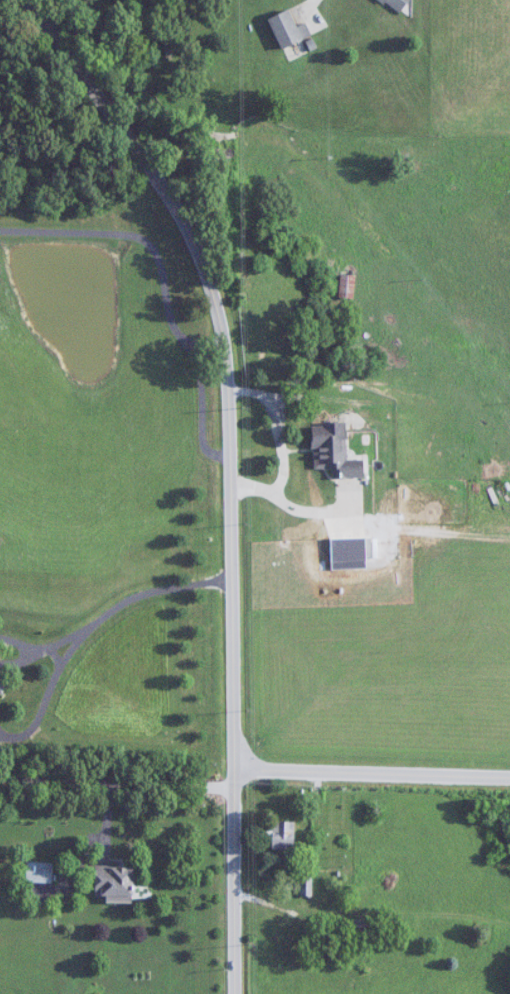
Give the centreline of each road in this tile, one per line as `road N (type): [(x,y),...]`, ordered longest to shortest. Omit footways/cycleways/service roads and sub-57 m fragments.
road 1 (residential): [(36,0),(96,70),(219,285),(245,993)]
road 2 (residential): [(509,784),(242,777)]
road 3 (residential): [(242,777),(0,769)]

